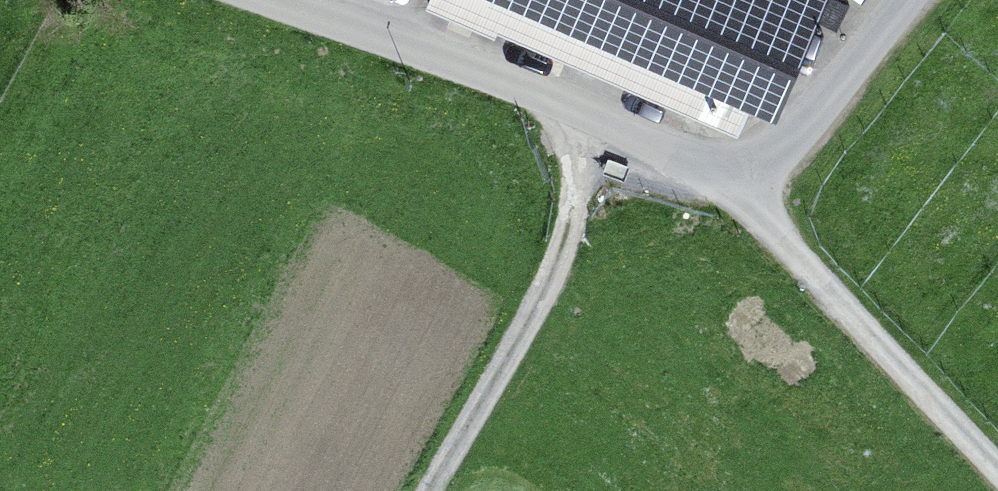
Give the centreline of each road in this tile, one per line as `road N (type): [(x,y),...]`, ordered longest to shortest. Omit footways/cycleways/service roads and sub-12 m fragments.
road 1 (residential): [(912,0),(782,162),(723,173),(288,0)]
road 2 (track): [(428,490),(566,236),(585,112)]
road 3 (track): [(997,464),(723,173)]

